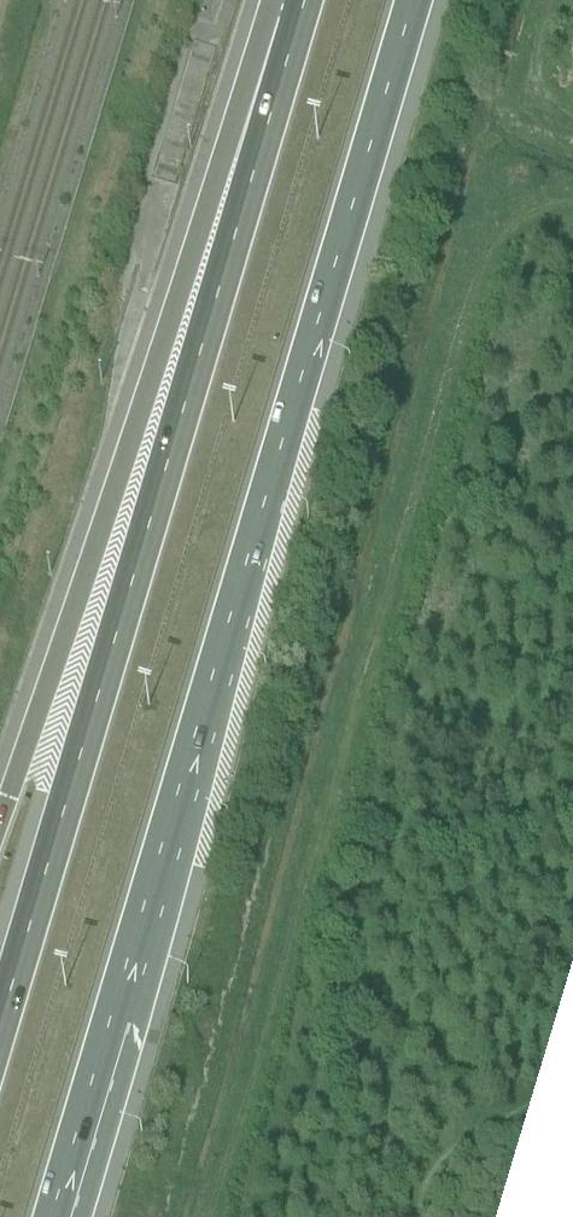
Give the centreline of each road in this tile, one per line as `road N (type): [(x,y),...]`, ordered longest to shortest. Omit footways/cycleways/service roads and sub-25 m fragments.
road 1 (motorway): [(54,1216),(411,0)]
road 2 (motorway): [(304,0),(0,1008)]
road 3 (motorway): [(270,0),(0,813)]

